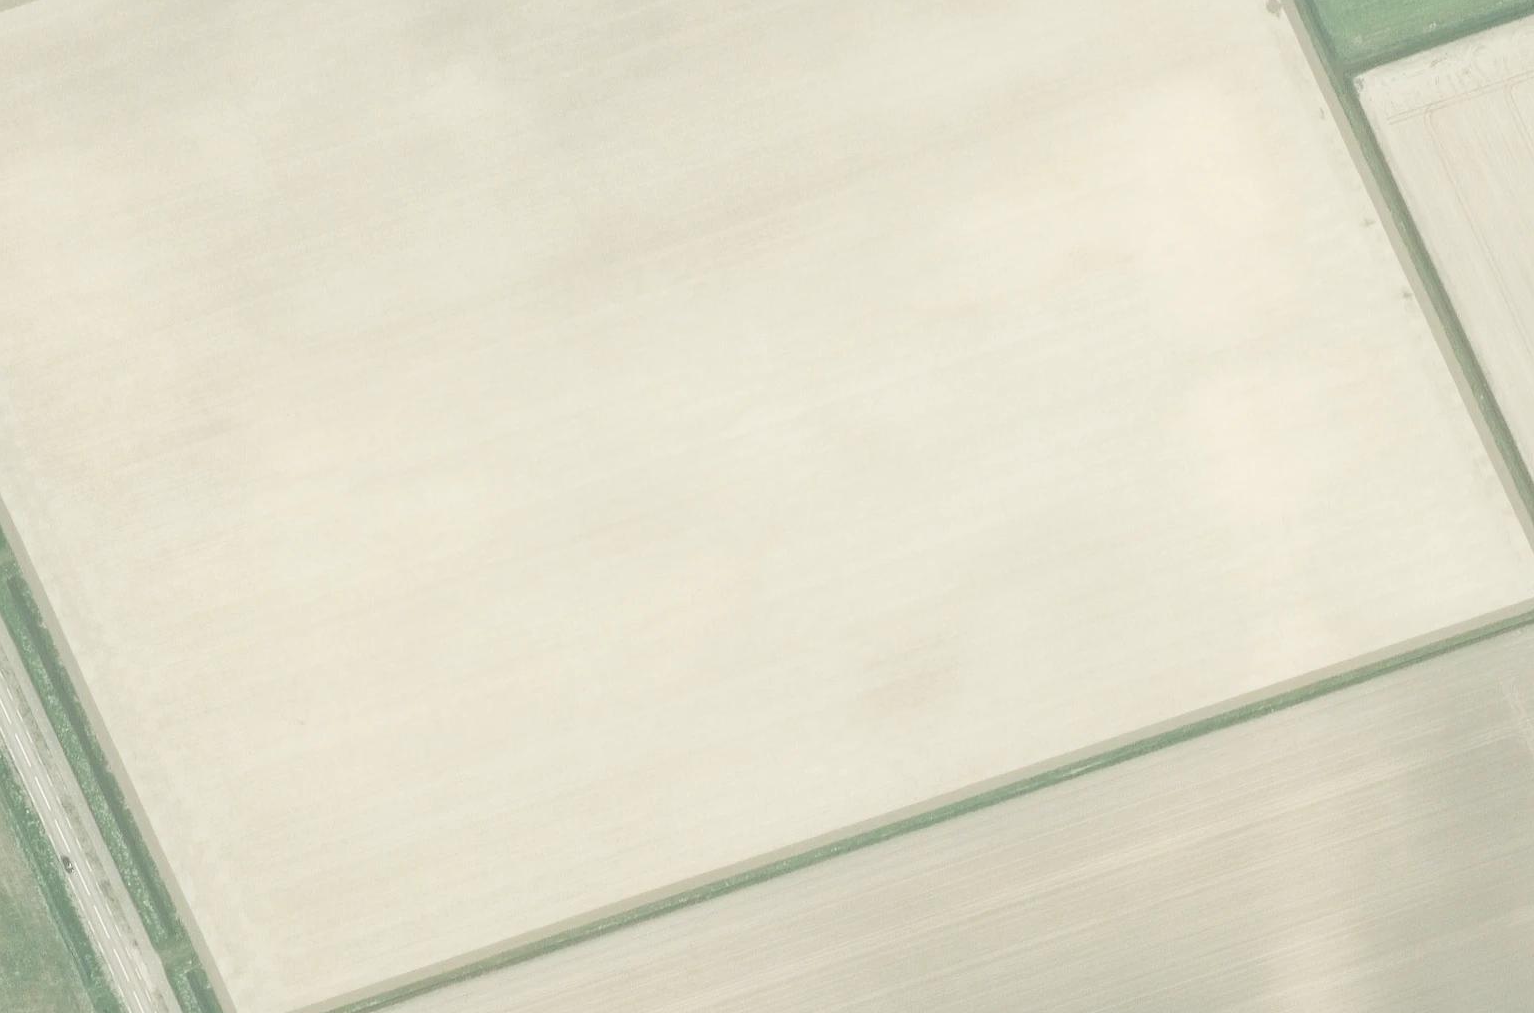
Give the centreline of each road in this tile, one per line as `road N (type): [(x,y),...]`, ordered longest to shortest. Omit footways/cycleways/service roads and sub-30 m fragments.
road 1 (secondary): [(0,699),(143,1012)]

